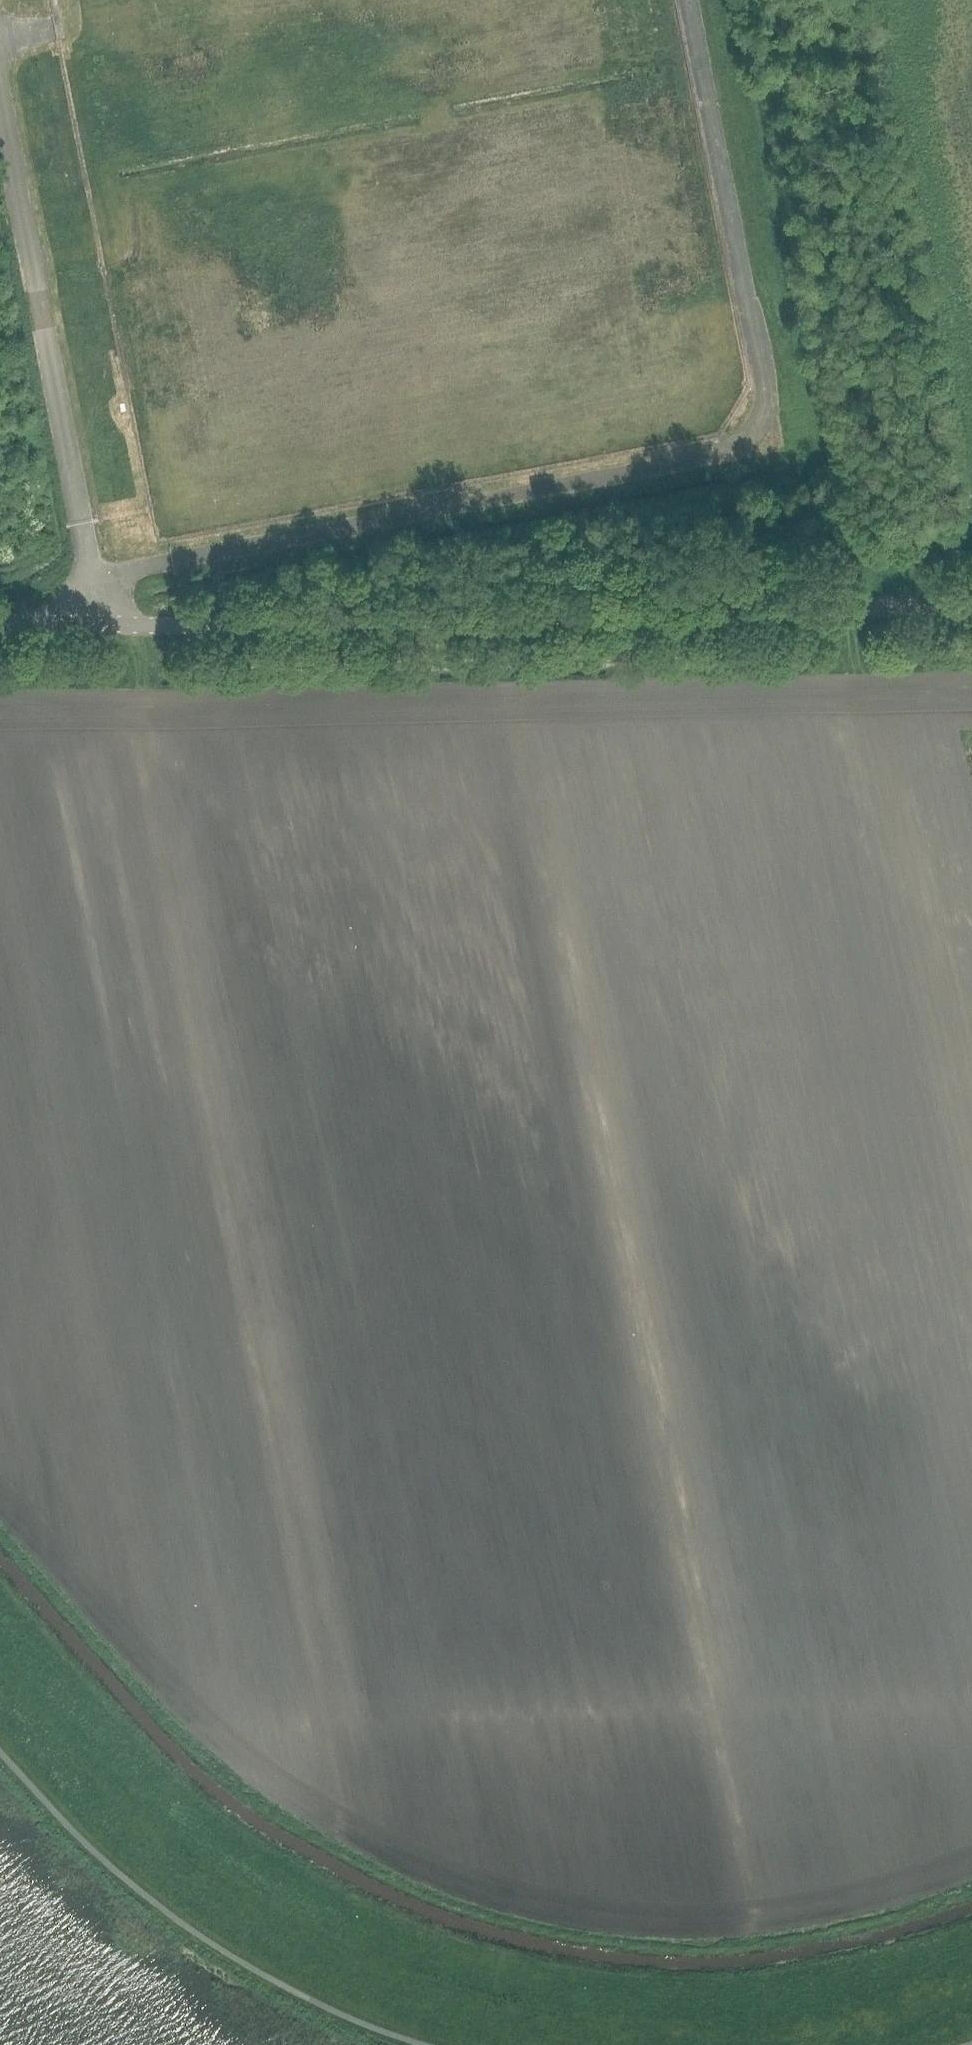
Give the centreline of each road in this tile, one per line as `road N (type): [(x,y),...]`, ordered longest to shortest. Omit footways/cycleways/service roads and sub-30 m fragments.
road 1 (unclassified): [(0,630),(971,606)]

